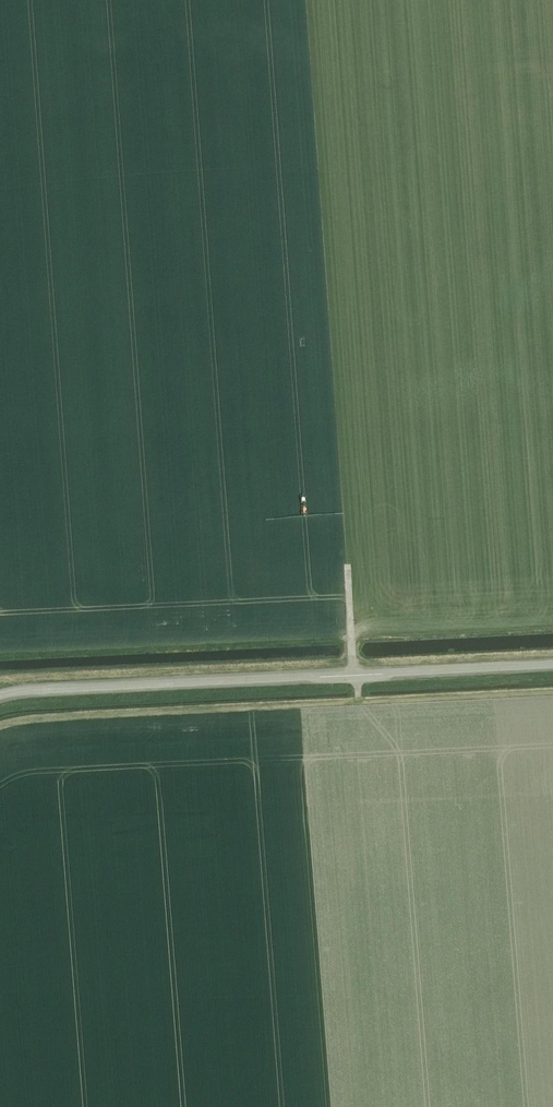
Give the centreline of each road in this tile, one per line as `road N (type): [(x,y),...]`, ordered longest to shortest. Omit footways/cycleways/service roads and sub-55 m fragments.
road 1 (unclassified): [(0,699),(552,666)]

